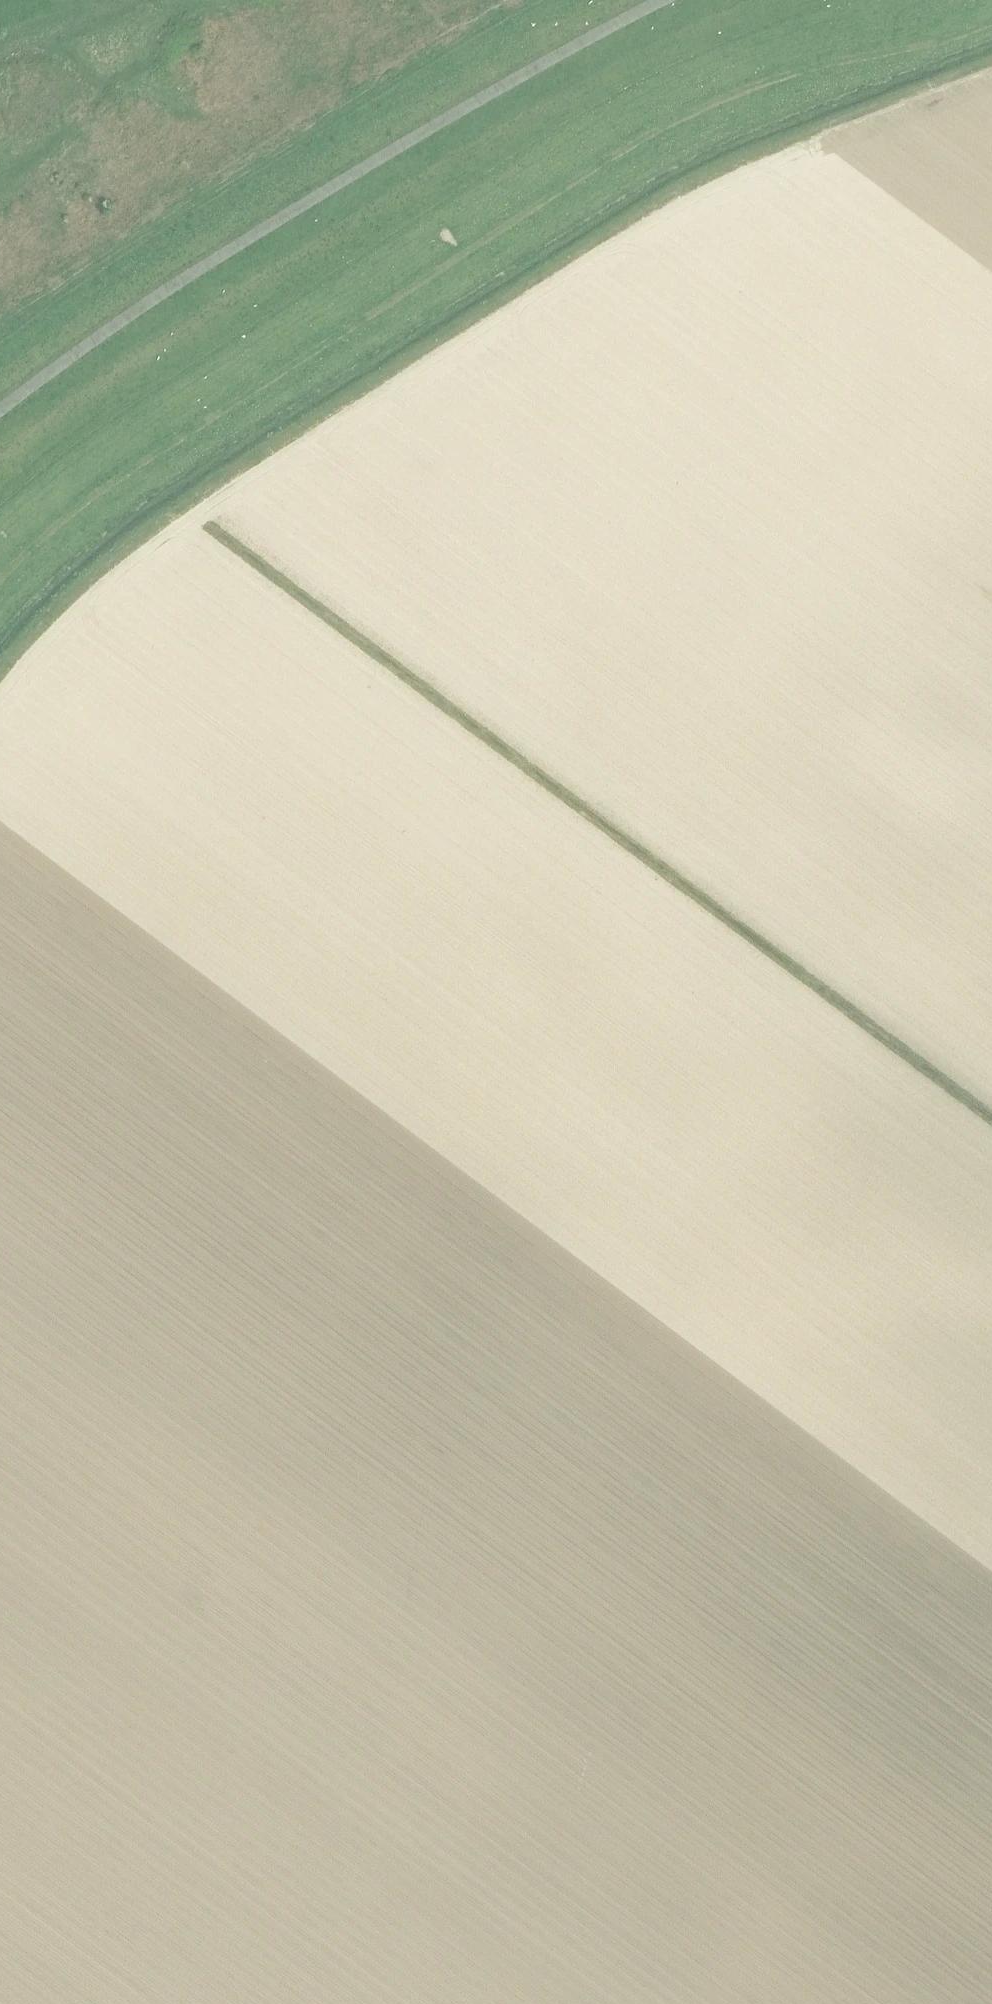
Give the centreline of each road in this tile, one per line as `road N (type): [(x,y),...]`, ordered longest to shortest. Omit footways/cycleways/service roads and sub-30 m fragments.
road 1 (track): [(991,21),(921,49),(697,108),(22,550),(0,578)]

